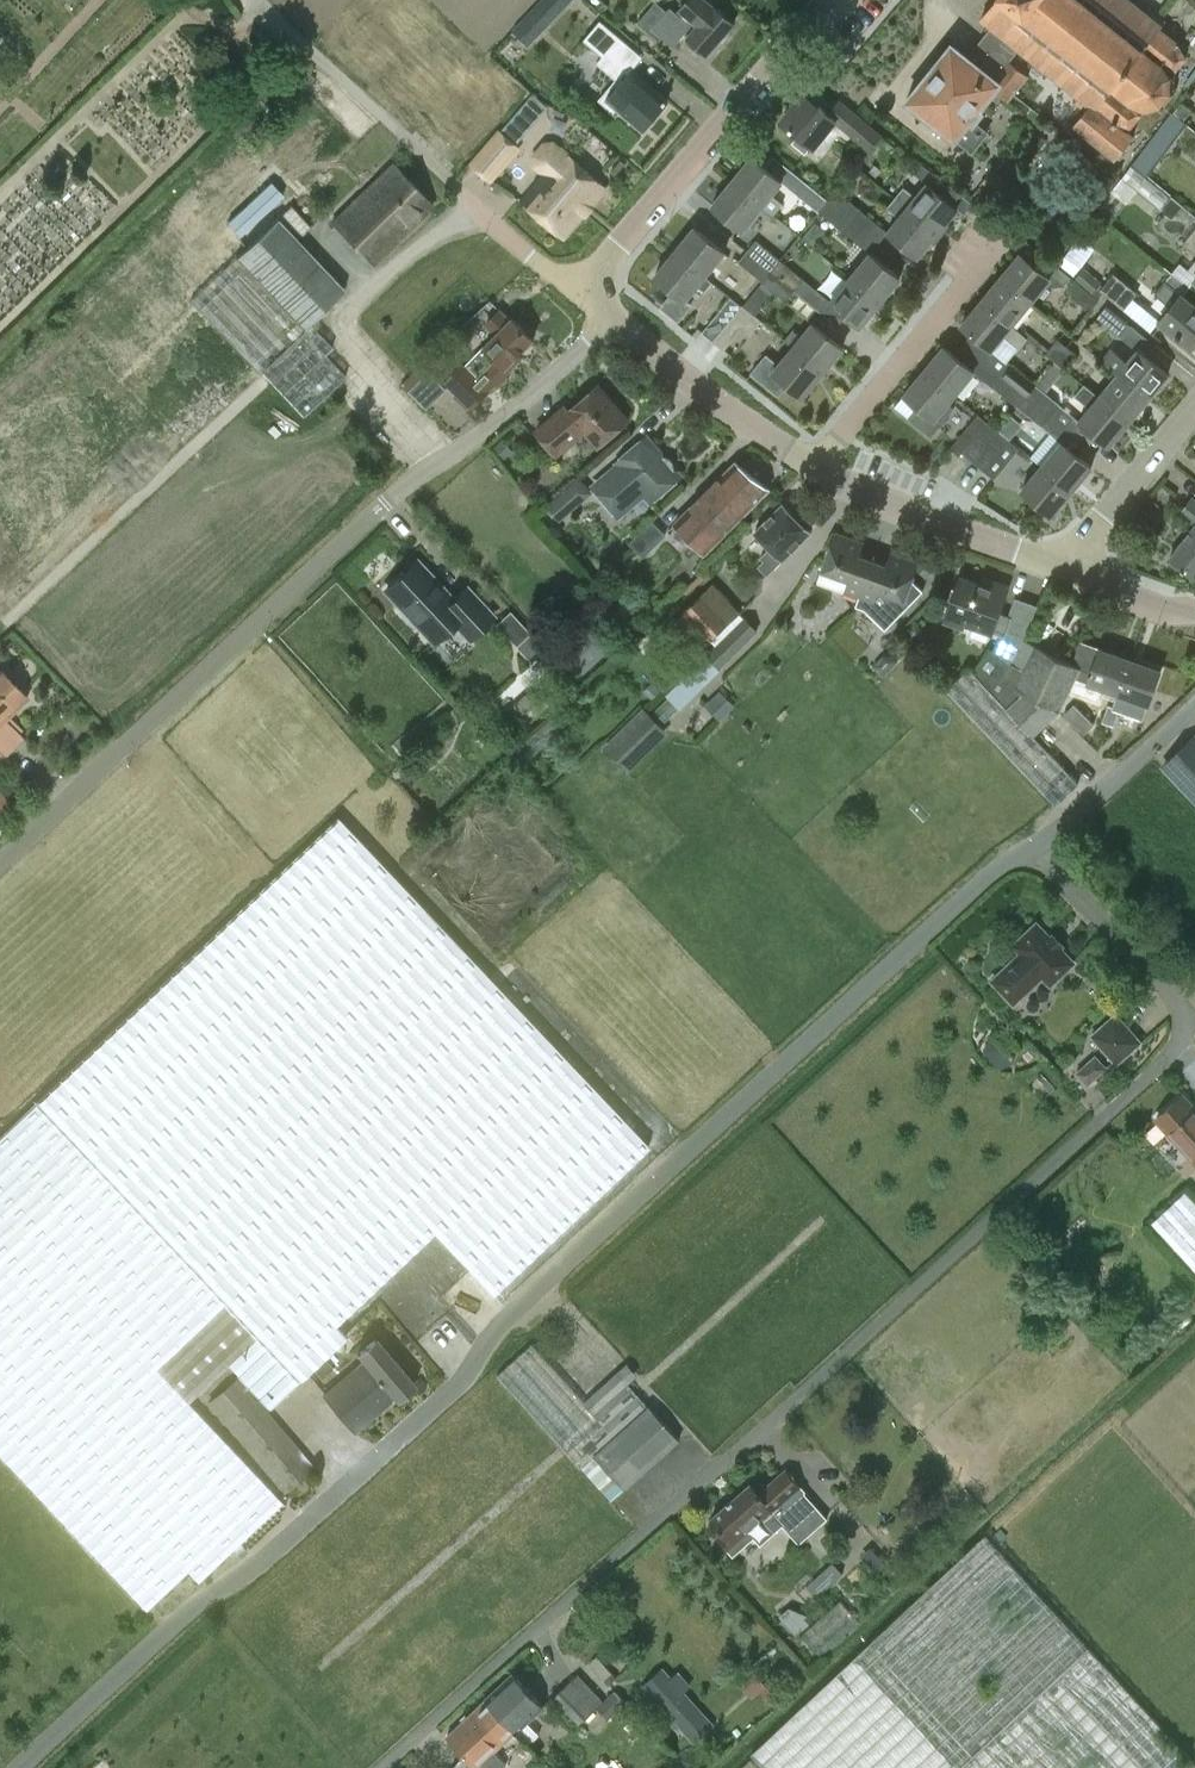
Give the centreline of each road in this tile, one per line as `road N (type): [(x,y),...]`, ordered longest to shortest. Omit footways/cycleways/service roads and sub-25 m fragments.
road 1 (unclassified): [(20,1767),(194,1607),(257,1567),(460,1386),(502,1320),(1002,864),(1038,844)]
road 2 (unclassified): [(387,1767),(1194,1030)]
road 3 (unclassified): [(0,863),(385,504),(613,321)]
road 4 (residential): [(579,290),(461,194),(255,0)]
road 5 (residential): [(579,290),(832,0)]
road 6 (residential): [(812,465),(1003,237)]
road 7 (residential): [(1064,570),(812,465)]
road 8 (residential): [(812,465),(613,321)]
road 9 (unclassified): [(1194,1029),(1038,844)]
road 10 (residential): [(1064,570),(1194,408)]
road 11 (unclassified): [(1038,844),(1077,819),(1194,708)]
road 12 (residential): [(1194,616),(1064,570)]

